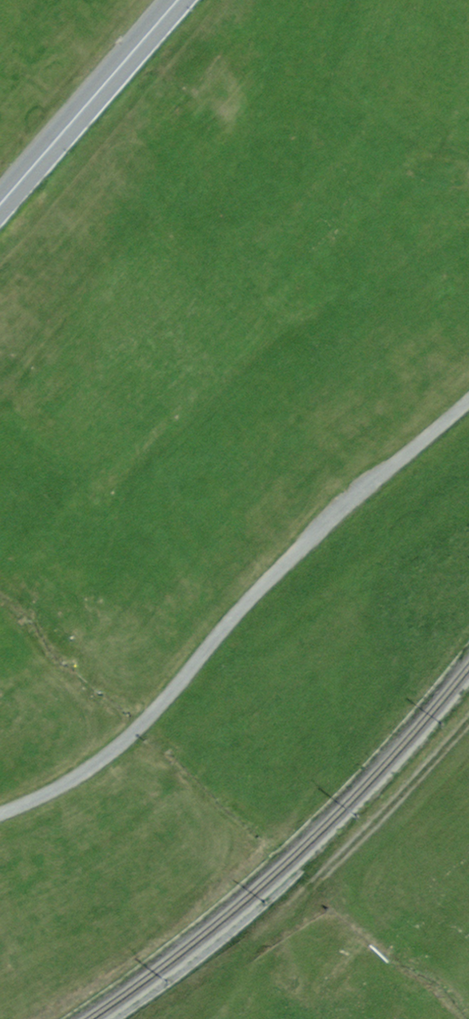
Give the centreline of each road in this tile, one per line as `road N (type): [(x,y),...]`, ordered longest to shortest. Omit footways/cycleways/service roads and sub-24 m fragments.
road 1 (track): [(468,399),(241,604),(112,753),(0,810)]
road 2 (primary): [(176,0),(0,202)]
road 3 (track): [(468,721),(304,891)]

